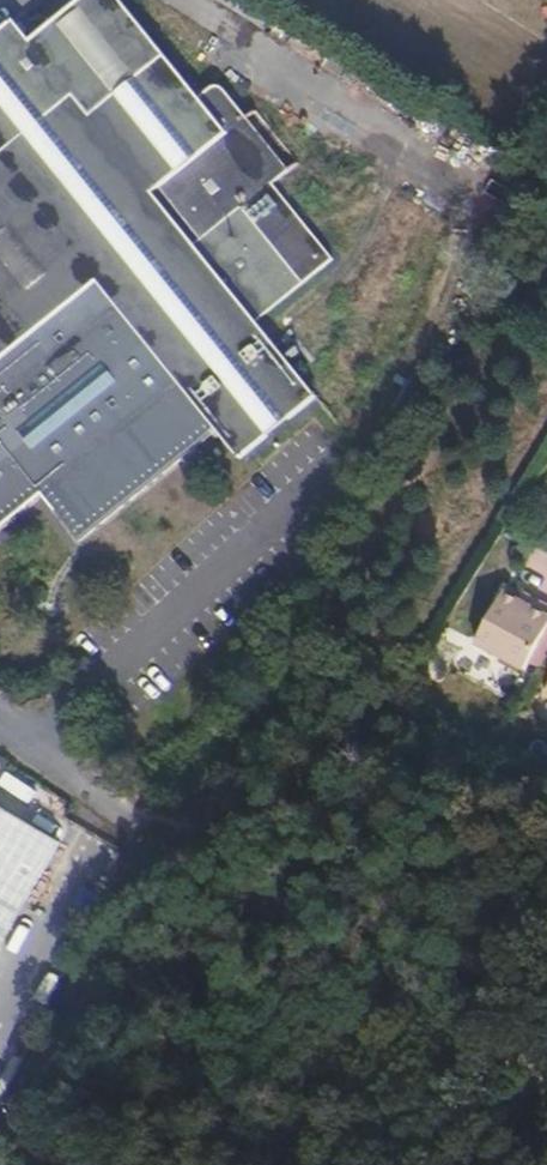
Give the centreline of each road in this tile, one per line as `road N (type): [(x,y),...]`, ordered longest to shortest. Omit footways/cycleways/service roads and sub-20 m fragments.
road 1 (residential): [(164,833),(0,719)]

